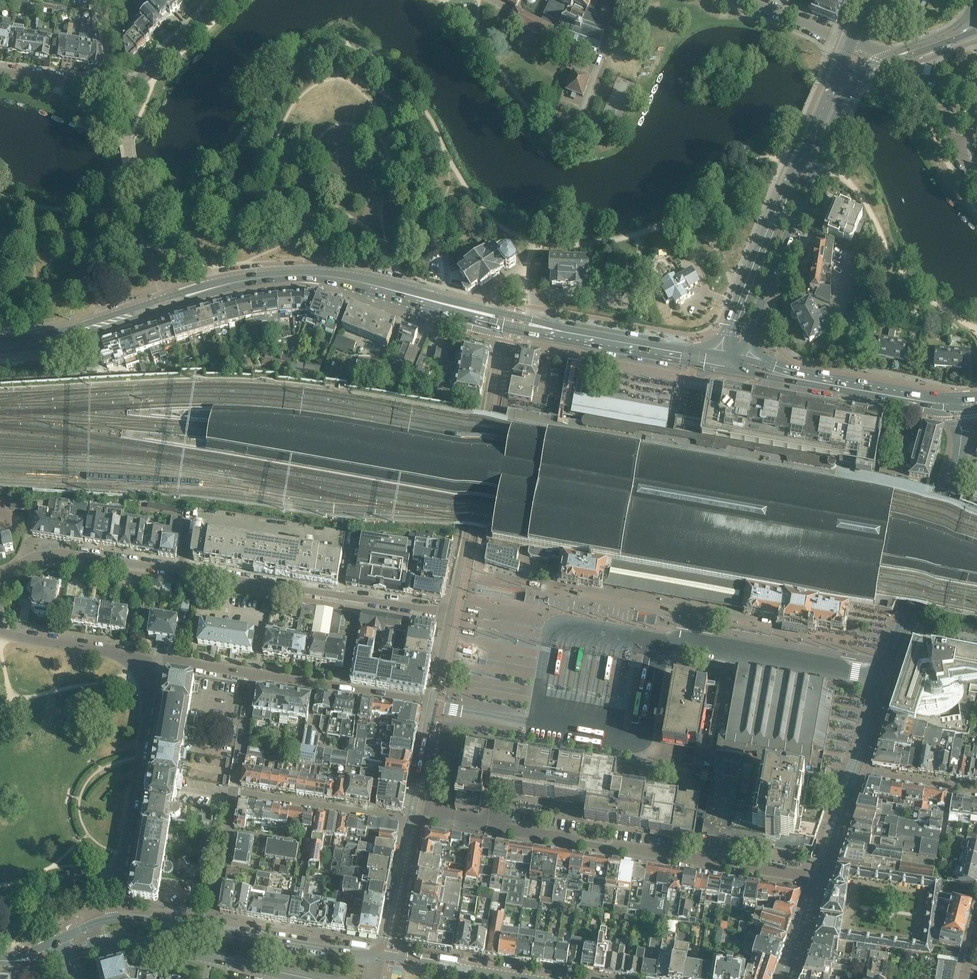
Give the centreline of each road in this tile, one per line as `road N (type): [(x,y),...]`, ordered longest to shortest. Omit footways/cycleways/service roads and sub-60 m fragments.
road 1 (primary): [(726,355),(564,328),(321,270),(226,280),(46,337),(0,342)]
road 2 (primary): [(0,350),(48,346),(272,280),(331,282),(444,311)]
road 3 (residential): [(359,598),(57,552),(24,562),(0,592)]
road 4 (residential): [(497,339),(450,613),(359,598)]
road 5 (secondary): [(747,359),(760,300),(842,101),(860,73),(890,56)]
road 6 (secondary): [(852,44),(726,355)]
road 7 (residential): [(236,791),(409,820),(383,956)]
road 8 (primary): [(444,311),(723,369)]
road 9 (residential): [(112,917),(107,898),(124,854),(157,659)]
road 10 (residential): [(716,866),(460,827)]
road 11 (residential): [(68,954),(115,942),(303,978)]
road 12 (primary): [(960,398),(747,359)]
road 13 (residential): [(383,956),(212,930)]
road 14 (residential): [(0,632),(157,659)]
road 15 (primary): [(744,373),(899,400)]
road 16 (residential): [(530,978),(383,956)]
road 17 (residential): [(212,930),(236,791)]
road 18 (residential): [(222,0),(139,77),(119,86)]
road 19 (residential): [(890,56),(908,65),(966,162)]

